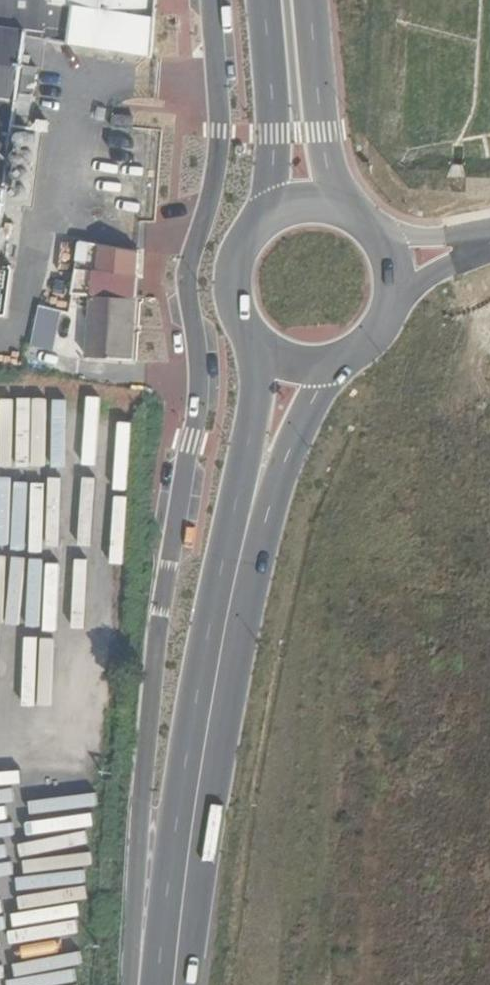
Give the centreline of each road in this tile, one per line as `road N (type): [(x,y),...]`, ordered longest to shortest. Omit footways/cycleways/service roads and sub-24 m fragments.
road 1 (primary): [(272,354),(227,518),(158,984)]
road 2 (primary): [(190,984),(245,606),(269,510),(325,362)]
road 3 (primary): [(349,213),(322,132),(310,0)]
road 4 (primary): [(262,0),(274,213)]
road 5 (primary): [(274,213),(237,252),(231,291),(244,327),(272,354)]
road 6 (primary): [(325,362),(375,331),(386,310),(388,264)]

